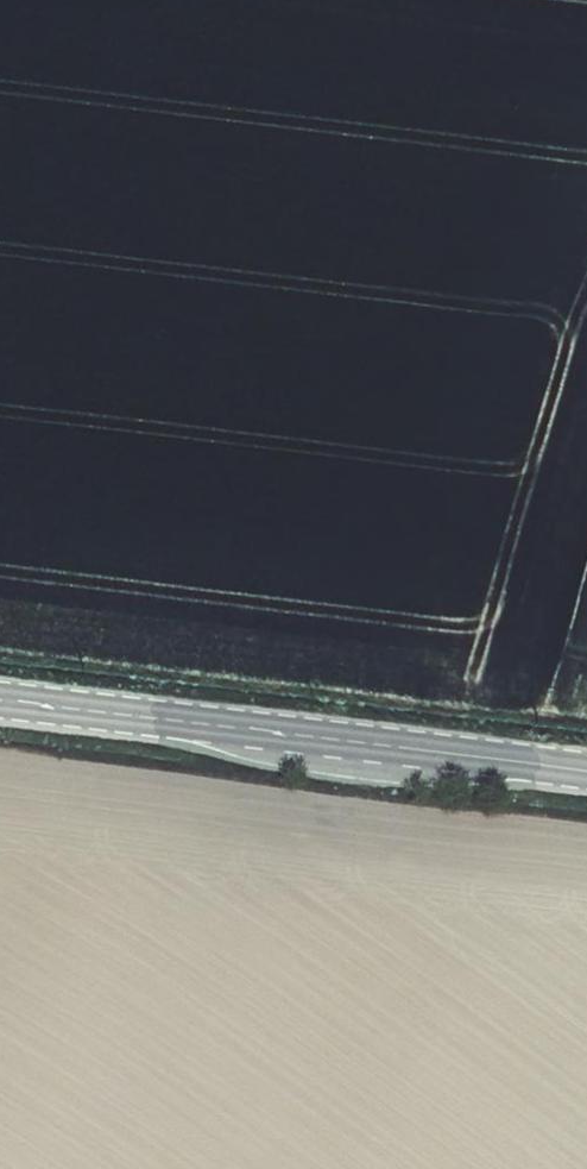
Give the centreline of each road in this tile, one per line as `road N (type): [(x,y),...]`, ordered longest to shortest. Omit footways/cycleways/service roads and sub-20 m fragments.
road 1 (secondary): [(0,700),(586,771)]

